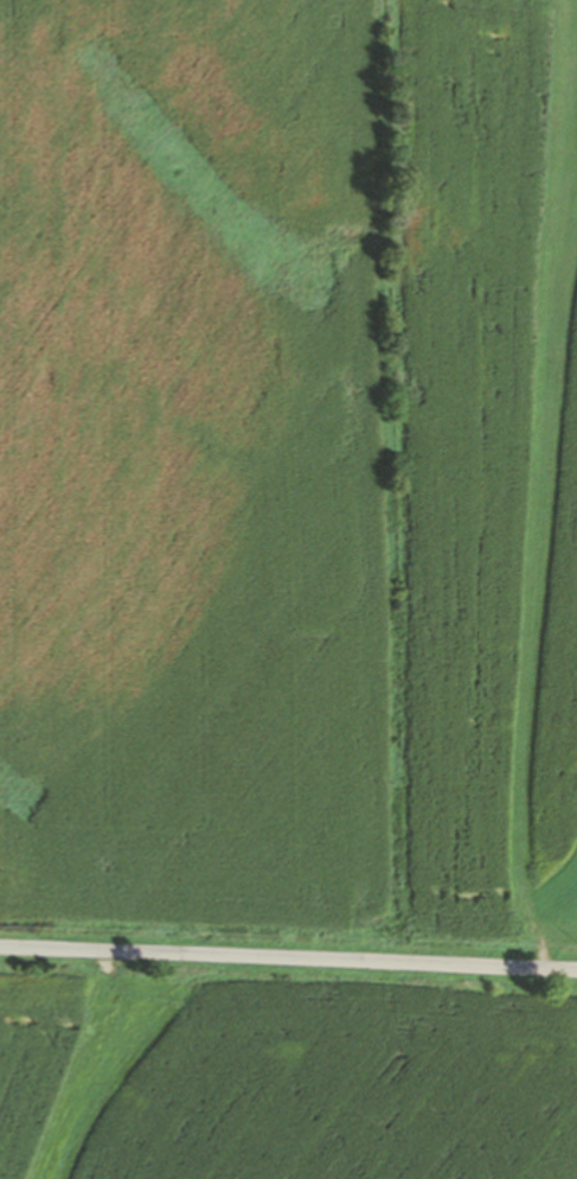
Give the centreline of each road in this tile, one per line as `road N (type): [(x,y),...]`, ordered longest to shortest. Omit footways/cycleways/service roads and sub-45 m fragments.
road 1 (residential): [(0,947),(576,967)]

